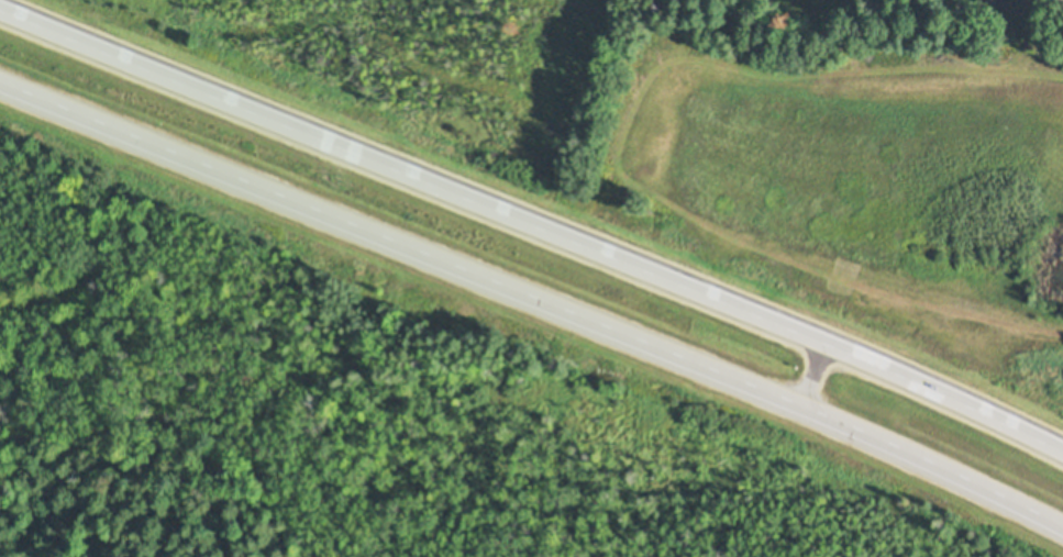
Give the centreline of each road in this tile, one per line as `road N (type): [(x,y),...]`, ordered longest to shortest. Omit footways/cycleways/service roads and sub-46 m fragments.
road 1 (motorway): [(0,83),(927,458),(1062,527)]
road 2 (motorway): [(1062,451),(945,392),(0,9)]

